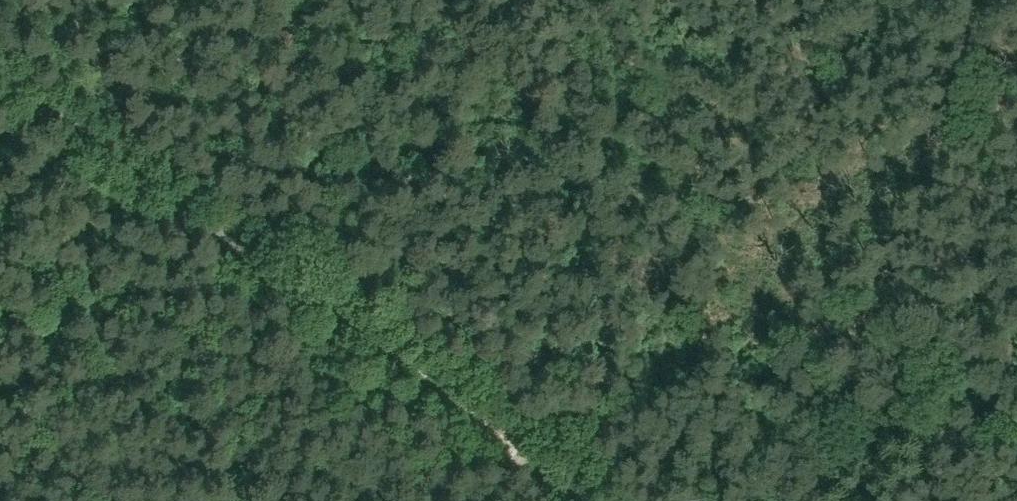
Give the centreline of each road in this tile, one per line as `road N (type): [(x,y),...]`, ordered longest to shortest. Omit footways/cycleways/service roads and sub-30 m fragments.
road 1 (unclassified): [(558,500),(509,448),(0,77)]

